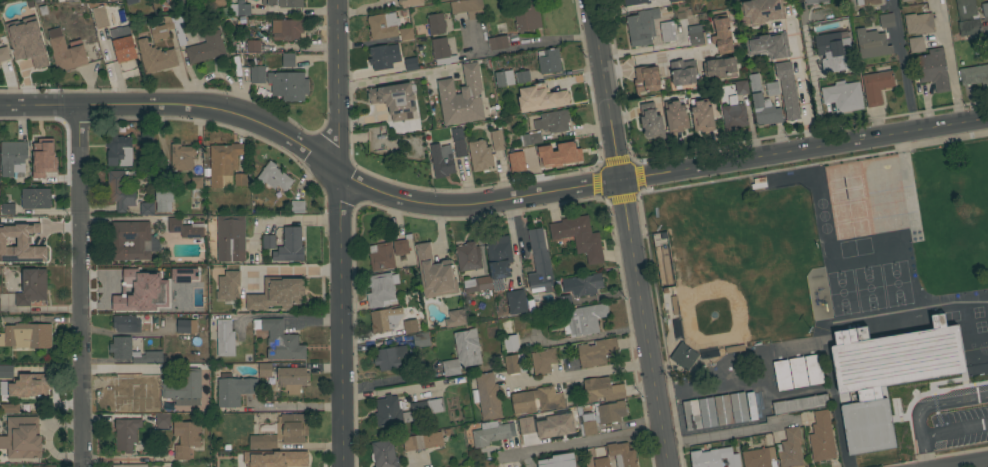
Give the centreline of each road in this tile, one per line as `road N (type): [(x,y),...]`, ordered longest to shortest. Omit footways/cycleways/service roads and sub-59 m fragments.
road 1 (tertiary): [(0,107),(209,109),(262,125),(359,185),(438,207),(987,122)]
road 2 (tertiary): [(668,466),(590,0)]
road 3 (residential): [(80,466),(75,106)]
road 4 (tertiary): [(341,466),(337,172)]
road 5 (residential): [(337,172),(334,0)]

